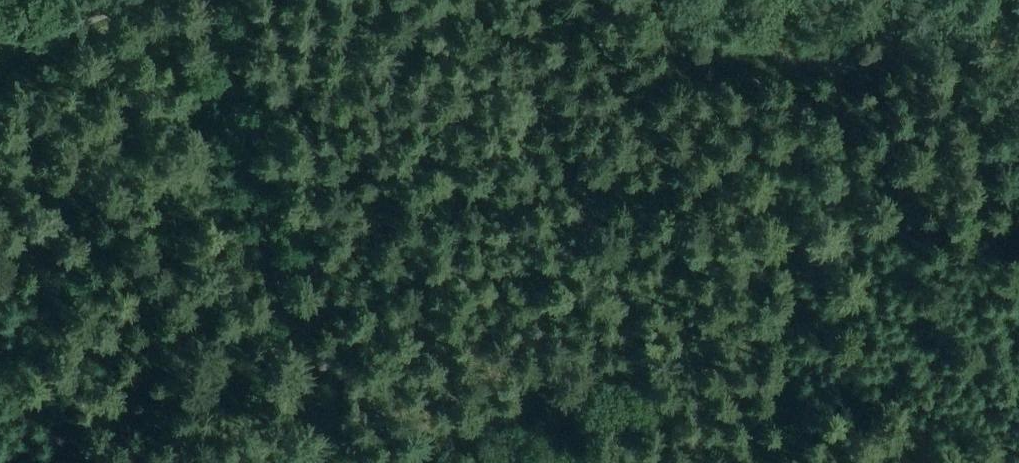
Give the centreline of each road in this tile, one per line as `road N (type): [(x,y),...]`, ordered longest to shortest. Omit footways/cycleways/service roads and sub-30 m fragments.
road 1 (track): [(210,0),(330,462)]

